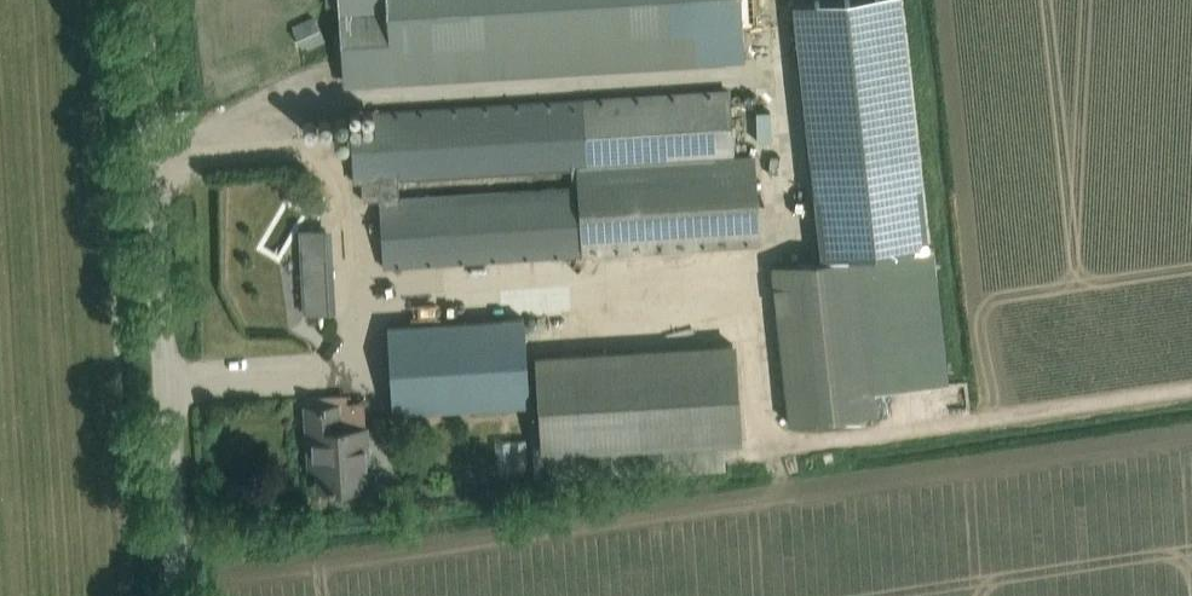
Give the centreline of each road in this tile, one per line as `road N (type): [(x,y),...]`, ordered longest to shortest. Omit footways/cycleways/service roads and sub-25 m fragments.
road 1 (unclassified): [(167,595),(137,0)]

